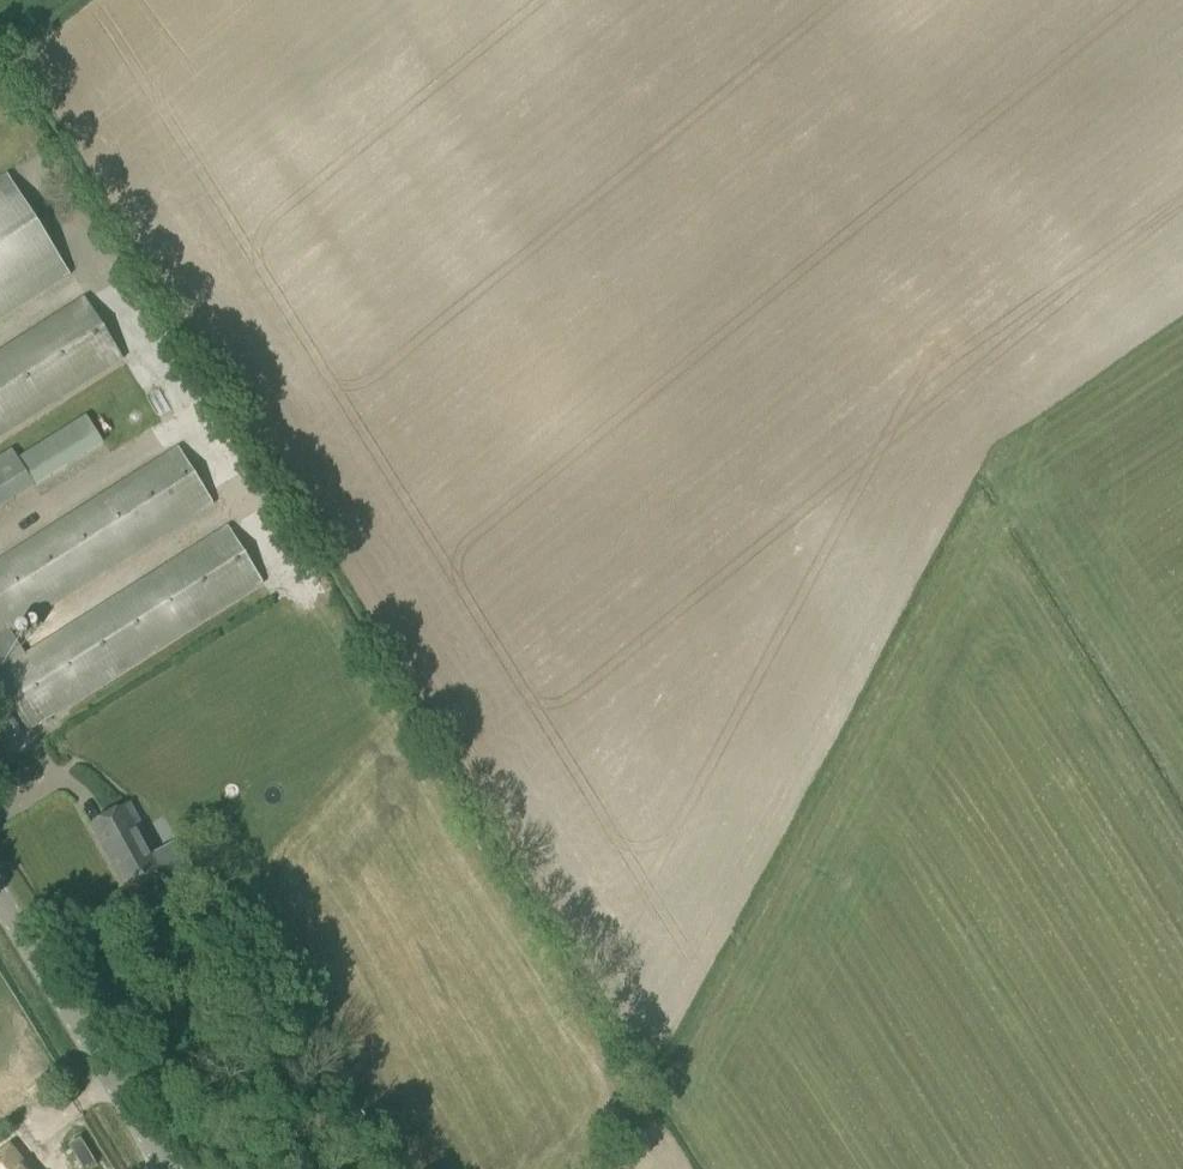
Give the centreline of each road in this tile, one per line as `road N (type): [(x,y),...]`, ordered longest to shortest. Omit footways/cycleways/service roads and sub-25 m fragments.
road 1 (unclassified): [(171,1168),(0,895)]

